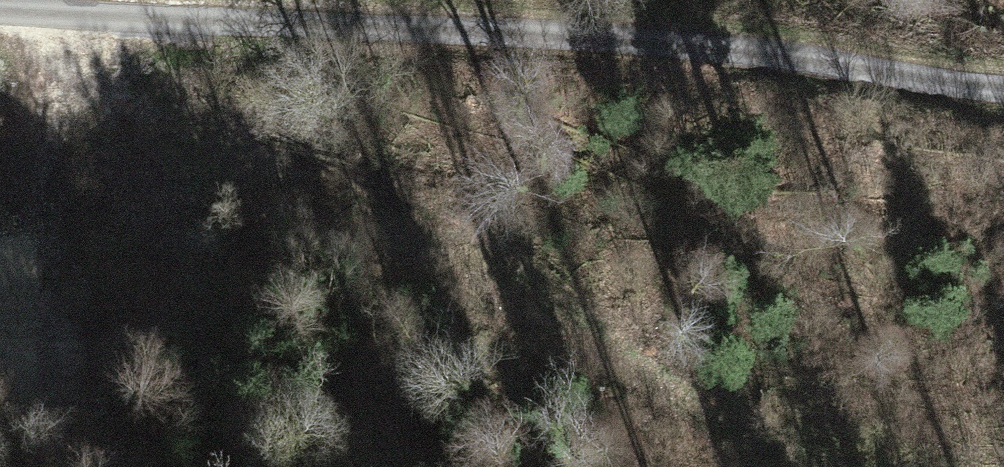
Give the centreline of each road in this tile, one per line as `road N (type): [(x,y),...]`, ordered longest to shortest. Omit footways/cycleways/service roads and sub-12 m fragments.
road 1 (unclassified): [(1003,53),(374,18),(0,8)]
road 2 (track): [(811,466),(728,428),(455,258),(104,11)]

